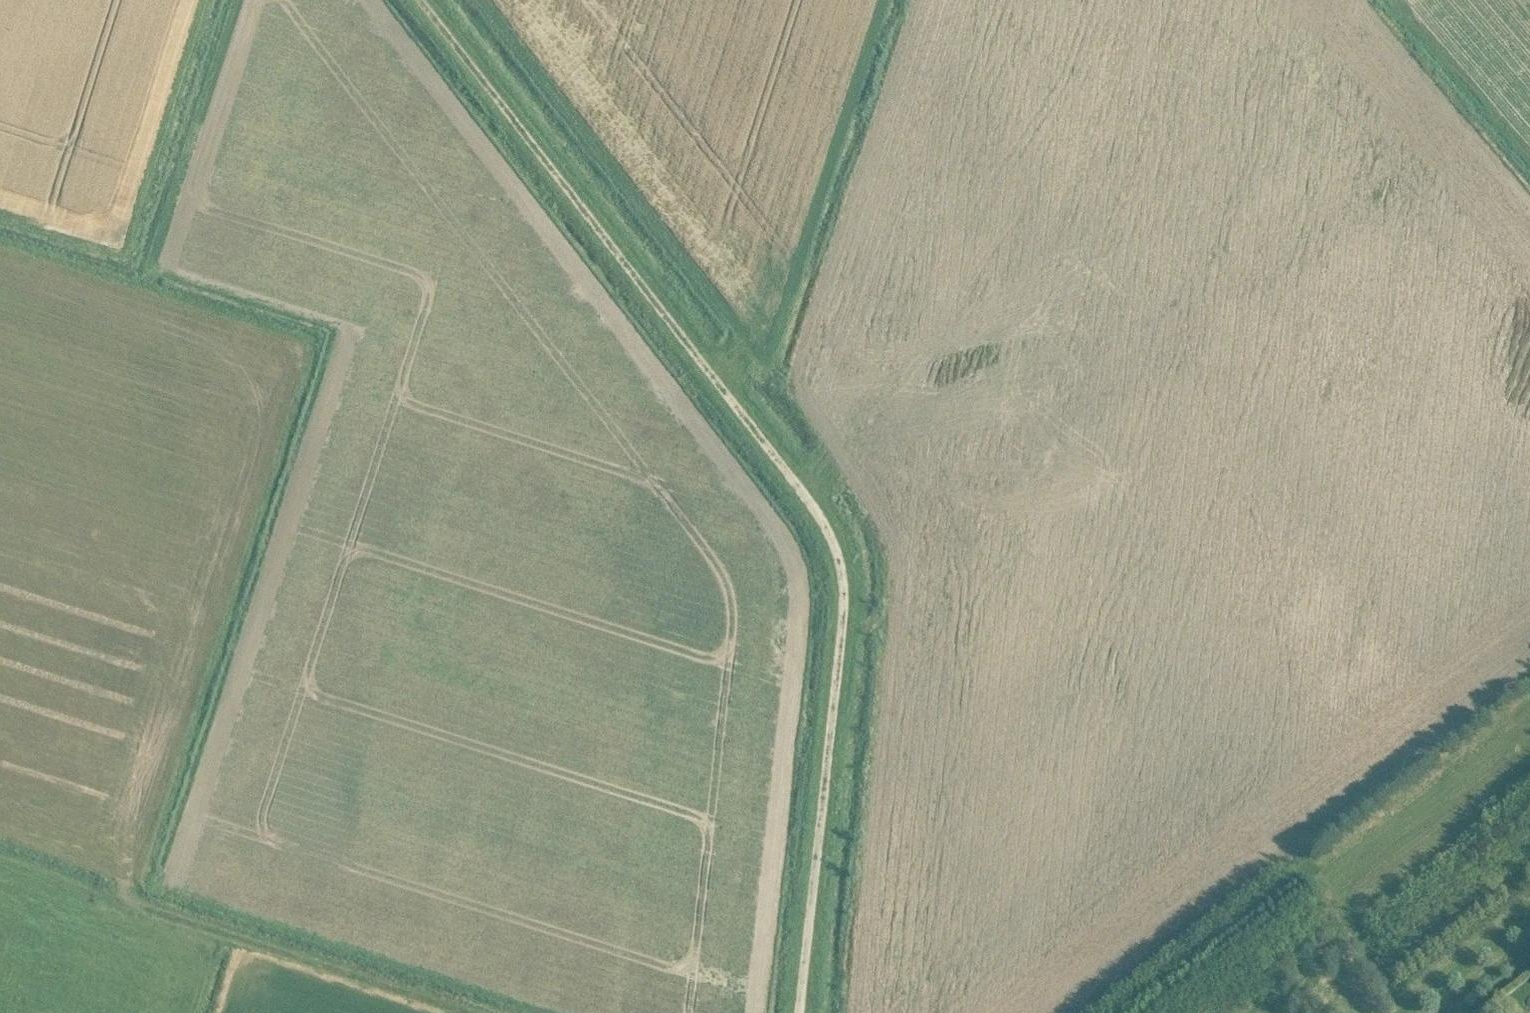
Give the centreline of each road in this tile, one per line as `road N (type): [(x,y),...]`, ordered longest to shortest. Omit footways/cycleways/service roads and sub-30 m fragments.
road 1 (track): [(800,1012),(845,597),(841,563),(827,531),(420,0)]
road 2 (track): [(467,1012),(133,907),(119,881)]

